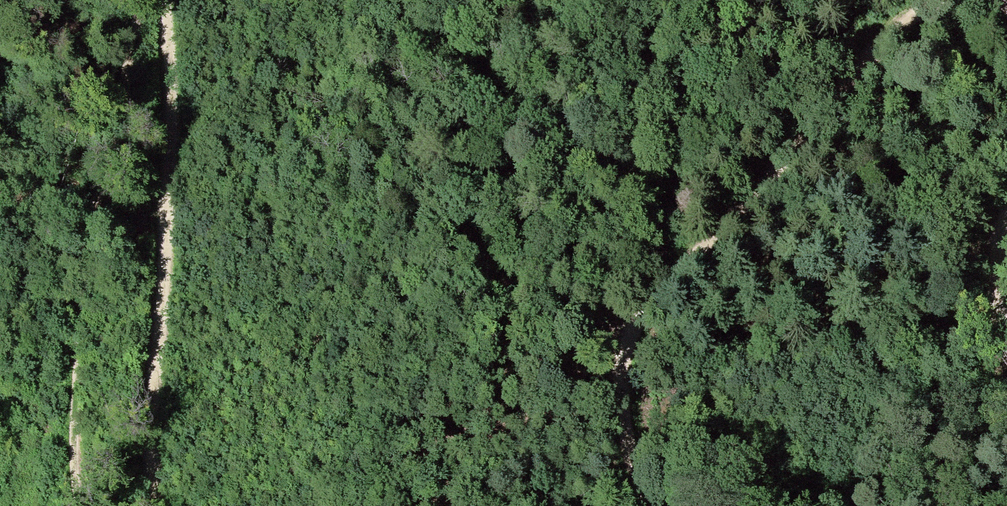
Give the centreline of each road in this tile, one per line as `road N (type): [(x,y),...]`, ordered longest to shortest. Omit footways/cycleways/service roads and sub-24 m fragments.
road 1 (track): [(646,505),(622,391),(625,348),(642,310),(663,277),(926,0)]
road 2 (track): [(143,0),(87,257),(68,459),(74,505)]
road 3 (track): [(164,0),(172,102),(168,257),(151,447),(161,505)]
road 4 (track): [(663,277),(659,247),(681,154)]

